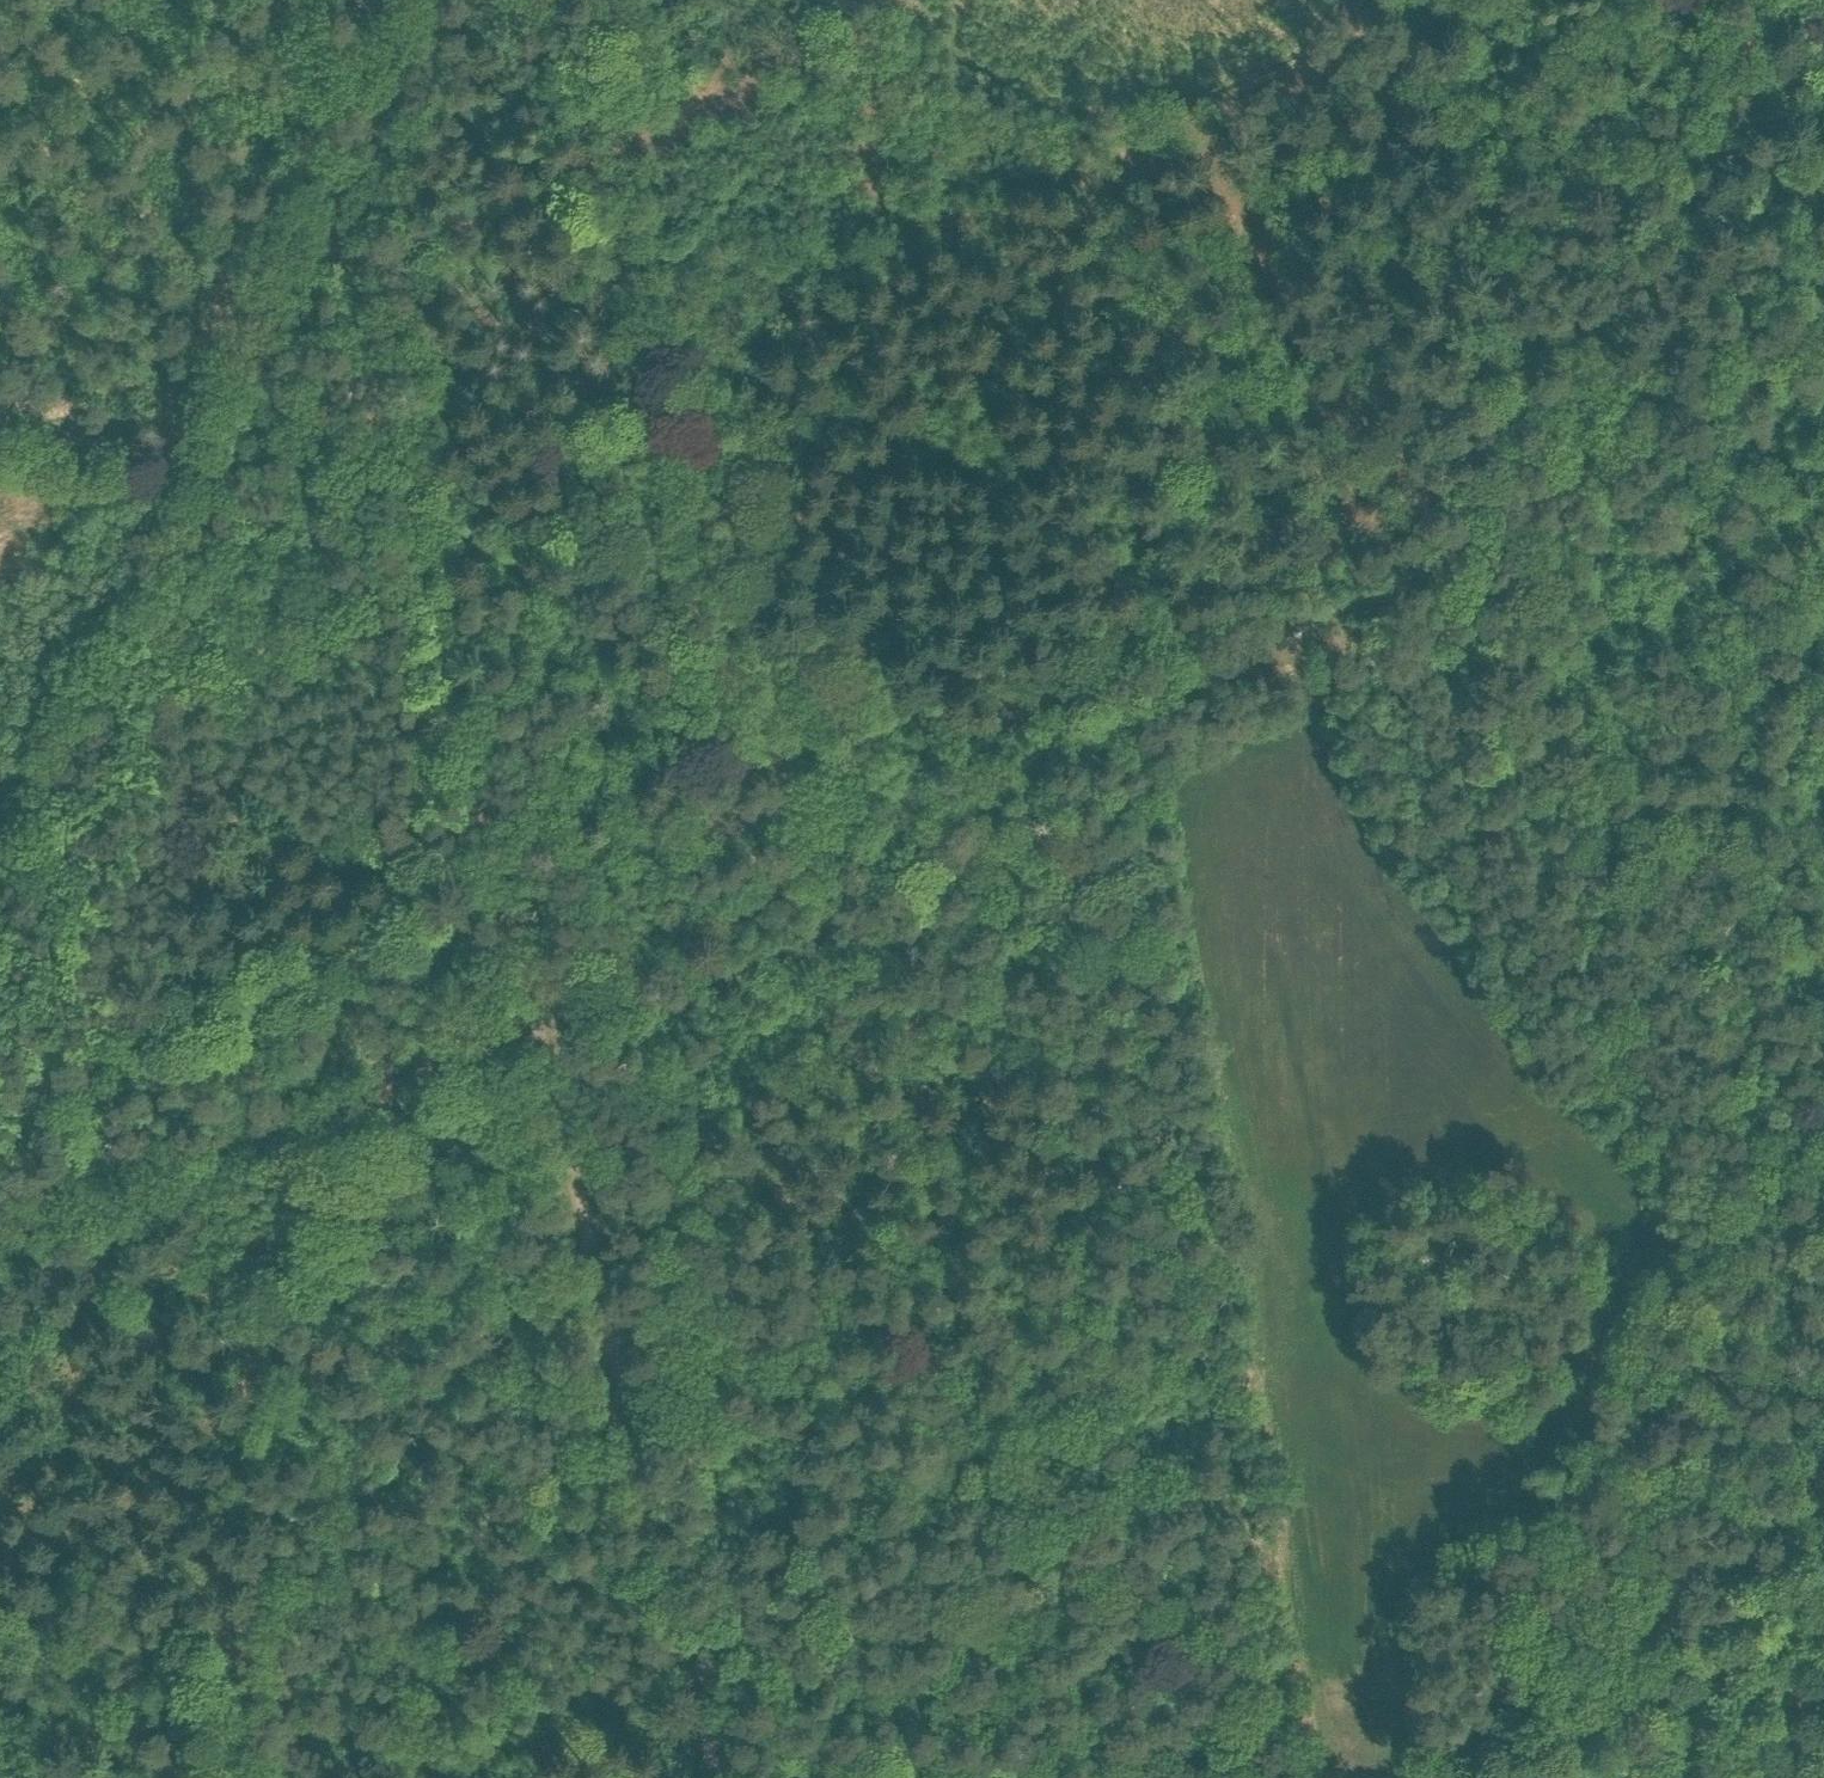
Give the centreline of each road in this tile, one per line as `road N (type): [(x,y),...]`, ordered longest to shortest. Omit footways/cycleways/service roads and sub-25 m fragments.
road 1 (track): [(218,1777),(313,1322),(319,1155),(333,1116),(1377,569)]
road 2 (unclassified): [(718,1777),(421,554)]
road 3 (track): [(1823,335),(1377,569)]
road 4 (track): [(326,159),(276,231),(171,436),(116,450),(0,421)]
road 5 (track): [(421,554),(326,159)]
road 6 (track): [(326,159),(373,115),(431,0)]
road 7 (track): [(326,159),(284,0)]

